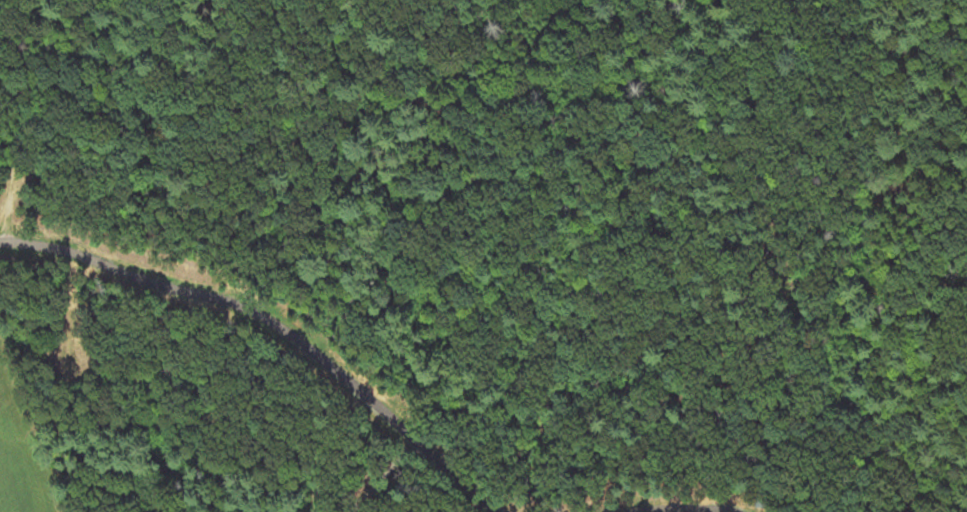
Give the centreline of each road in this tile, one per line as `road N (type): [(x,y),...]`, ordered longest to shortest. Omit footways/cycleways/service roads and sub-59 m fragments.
road 1 (residential): [(498,511),(255,311),(0,237)]

